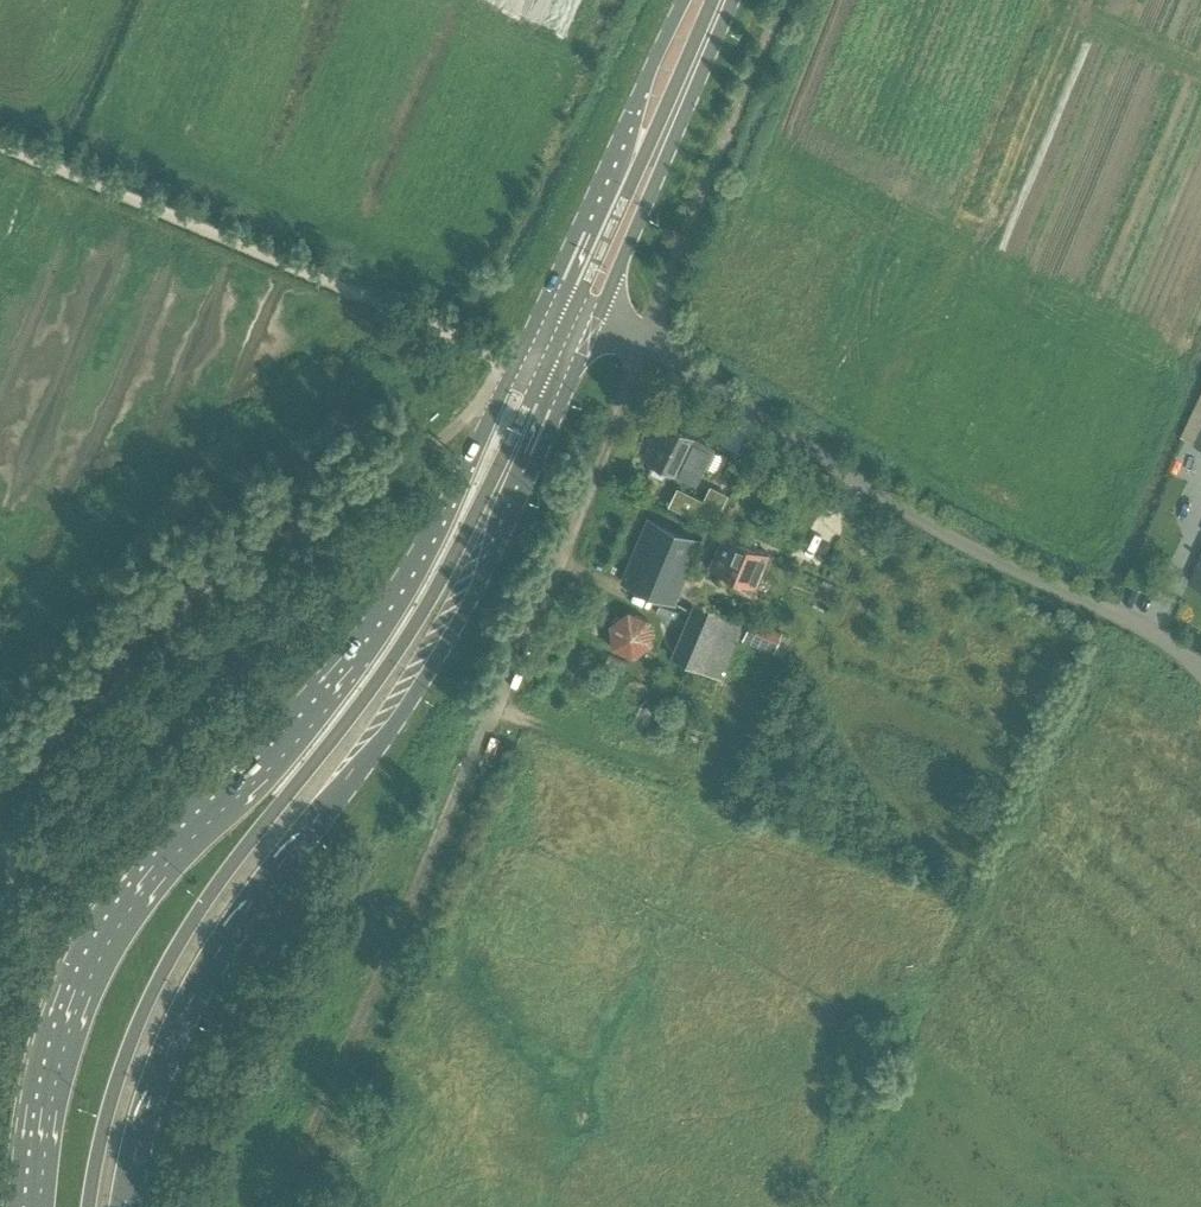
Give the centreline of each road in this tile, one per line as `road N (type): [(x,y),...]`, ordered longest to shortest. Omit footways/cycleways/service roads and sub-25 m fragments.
road 1 (primary): [(547,295),(415,572),(386,614),(355,658),(153,854),(87,952),(36,1096),(24,1206)]
road 2 (primary): [(125,1206),(151,1097),(193,997),(253,900),(439,657),(598,319)]
road 3 (unclassified): [(1200,664),(1106,606),(891,501),(644,338),(598,319)]
road 4 (track): [(504,357),(0,138)]
road 5 (primary): [(598,319),(732,0)]
road 6 (primary): [(684,0),(547,295)]

